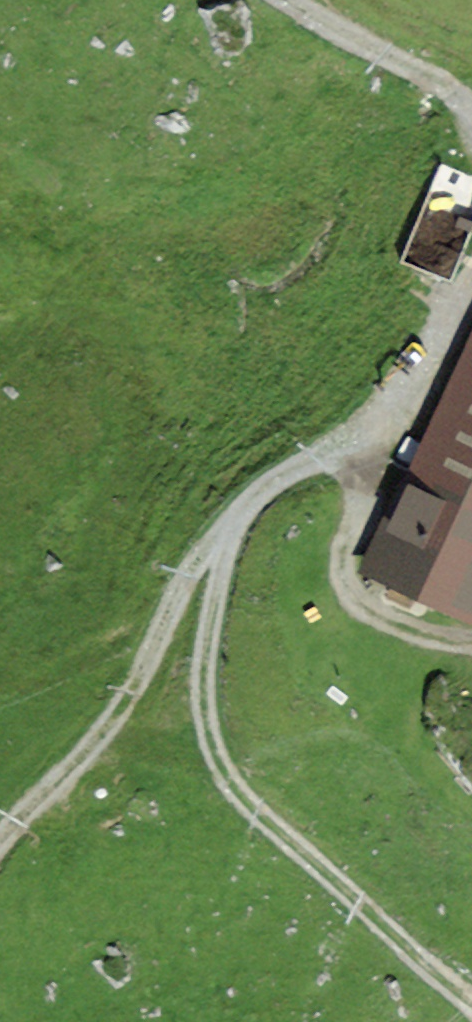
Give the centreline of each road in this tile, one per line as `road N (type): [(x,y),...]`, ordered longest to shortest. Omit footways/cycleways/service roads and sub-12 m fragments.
road 1 (track): [(471,273),(400,400),(347,454),(273,481),(235,514),(207,628),(203,704),(215,755),(240,795),(471,1001)]
road 2 (track): [(235,514),(195,565),(119,711),(0,840)]
road 3 (track): [(293,0),(471,110)]

